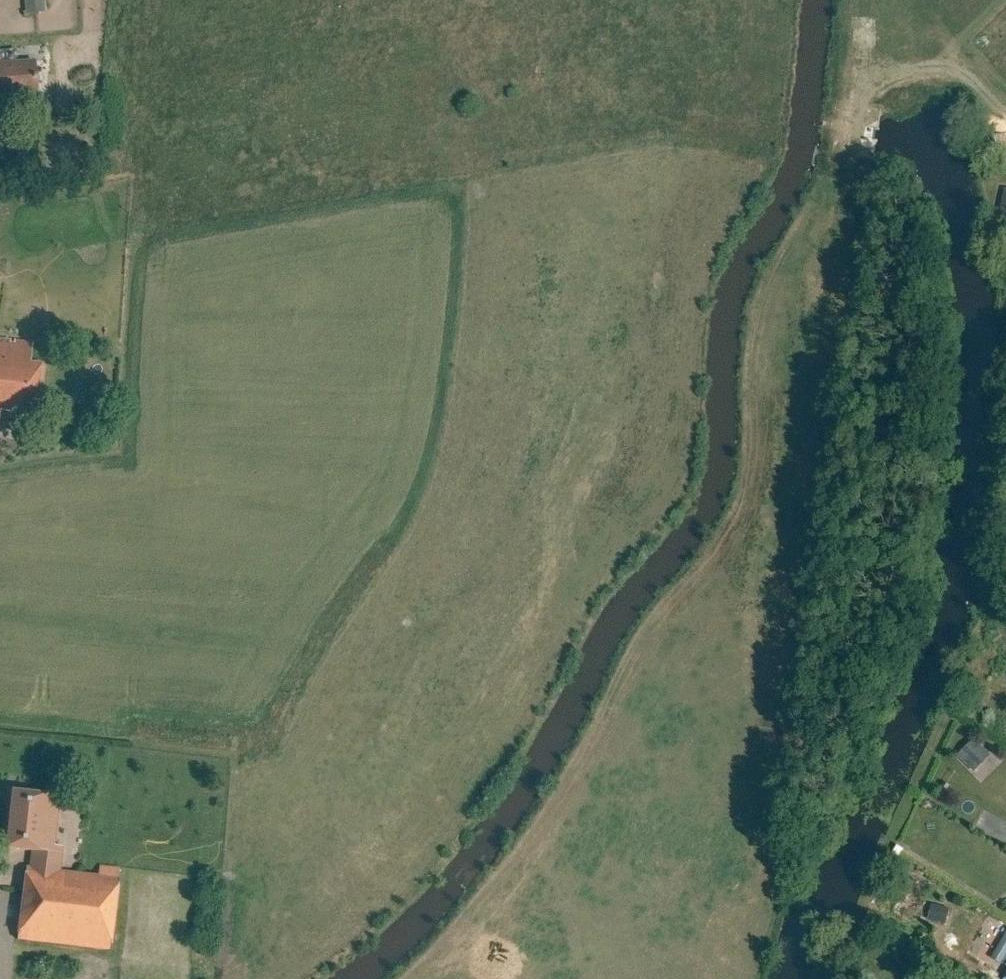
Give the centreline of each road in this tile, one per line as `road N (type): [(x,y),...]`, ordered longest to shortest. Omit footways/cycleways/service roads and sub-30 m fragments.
road 1 (track): [(1005,111),(956,71),(900,79)]

